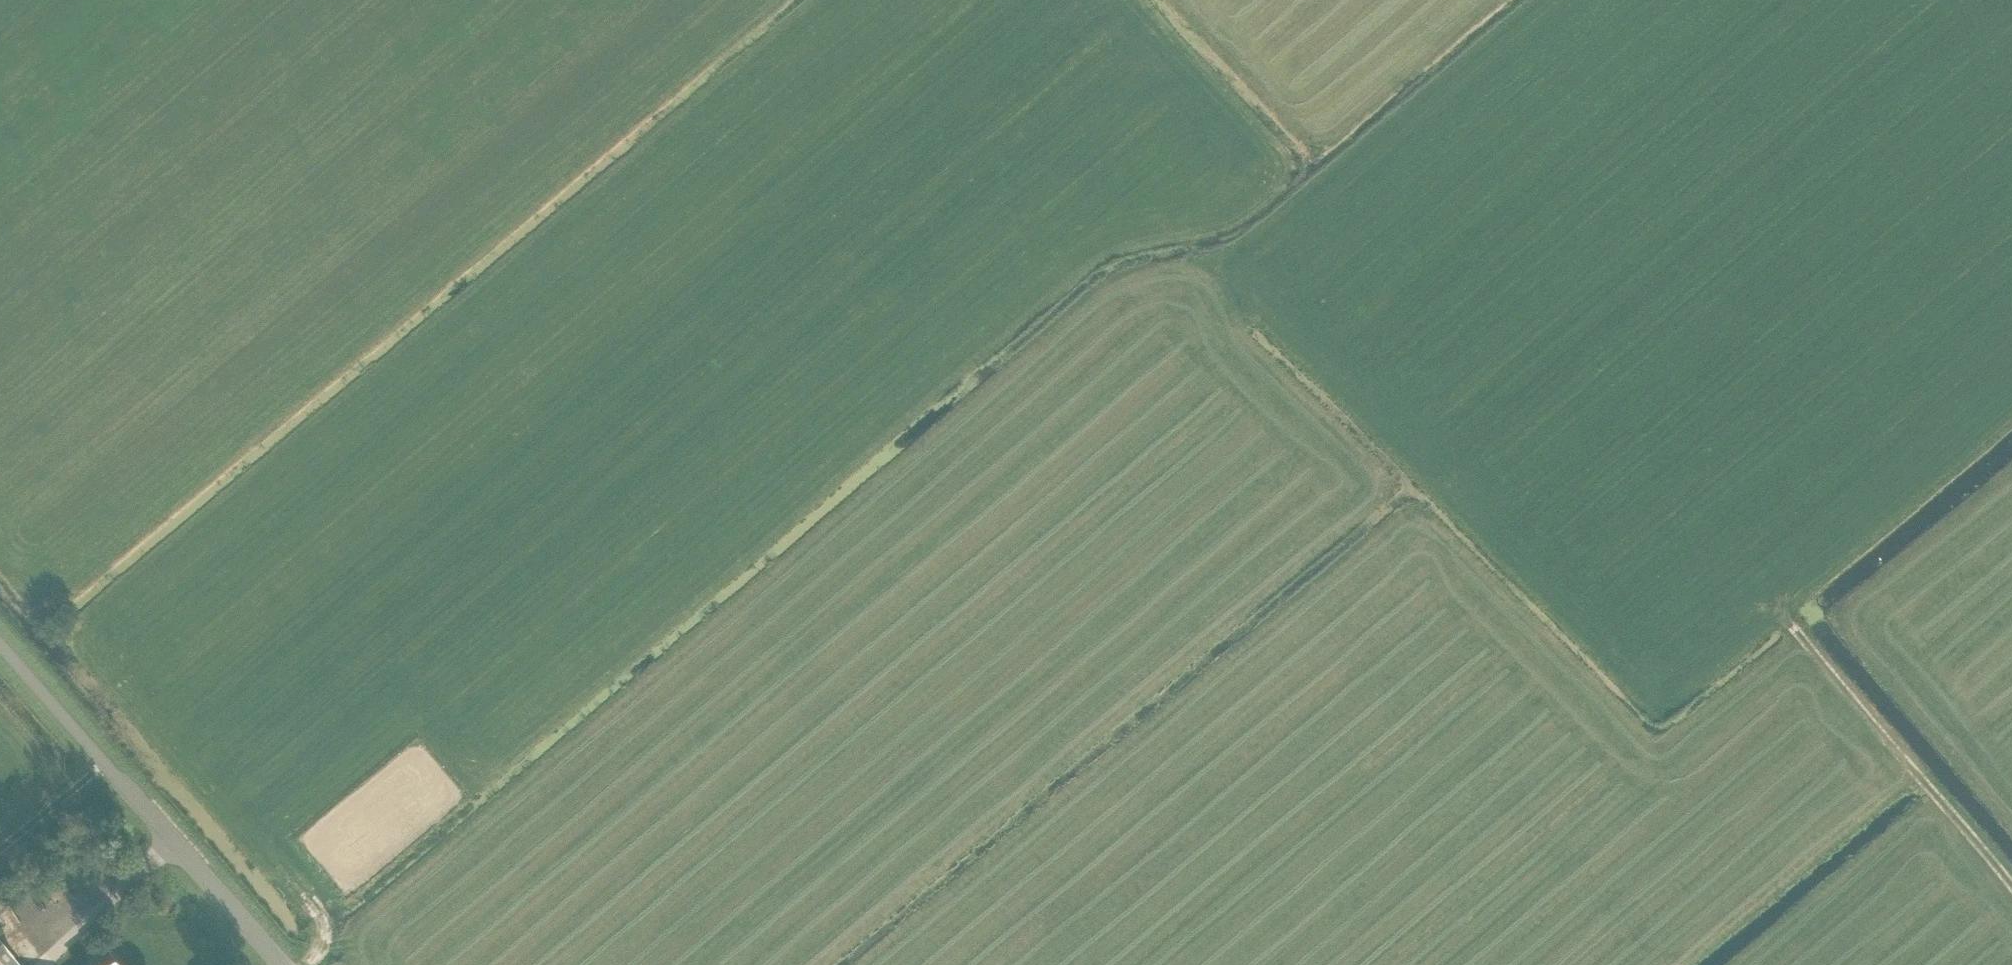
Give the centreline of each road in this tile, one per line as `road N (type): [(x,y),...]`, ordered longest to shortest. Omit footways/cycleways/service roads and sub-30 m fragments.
road 1 (unclassified): [(267,964),(0,649)]

